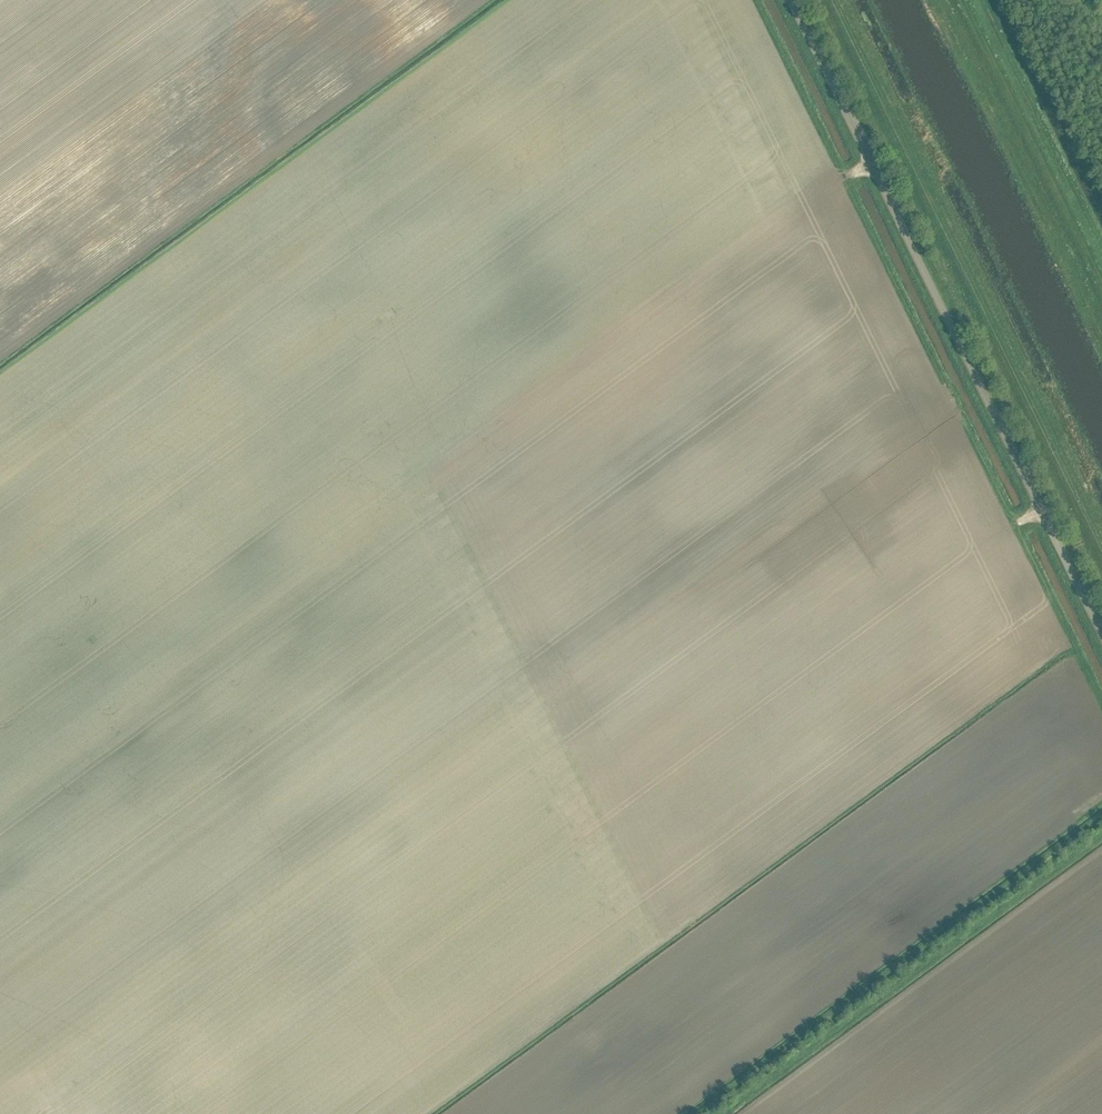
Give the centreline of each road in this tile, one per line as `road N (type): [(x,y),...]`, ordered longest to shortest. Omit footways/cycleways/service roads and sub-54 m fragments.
road 1 (unclassified): [(1101,636),(790,0)]

